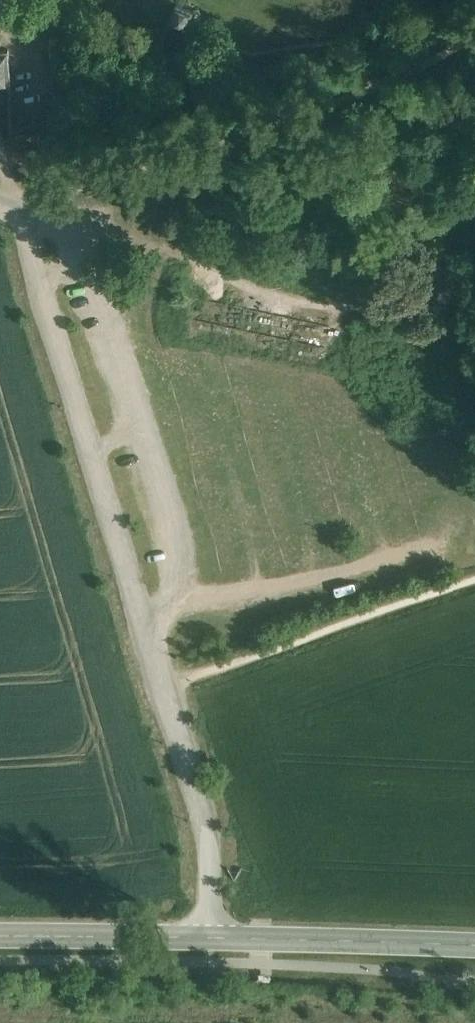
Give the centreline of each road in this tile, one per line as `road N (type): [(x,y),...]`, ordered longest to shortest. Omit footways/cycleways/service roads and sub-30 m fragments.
road 1 (track): [(210,936),(211,861),(195,784),(12,202)]
road 2 (track): [(12,202),(335,312),(383,311),(474,350)]
road 3 (tertiary): [(0,934),(474,942)]

